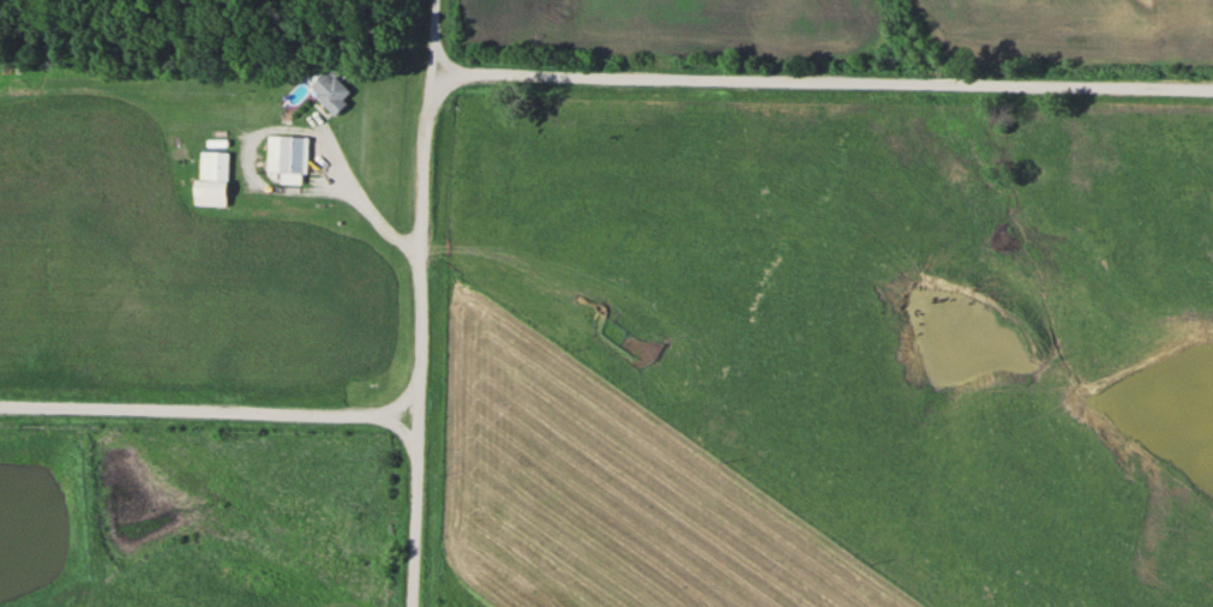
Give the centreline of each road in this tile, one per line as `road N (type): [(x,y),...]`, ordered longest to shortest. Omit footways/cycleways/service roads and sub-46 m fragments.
road 1 (residential): [(1212,95),(479,68),(432,83),(414,238),(413,408)]
road 2 (residential): [(413,408),(0,403)]
road 3 (residential): [(408,606),(413,408)]

